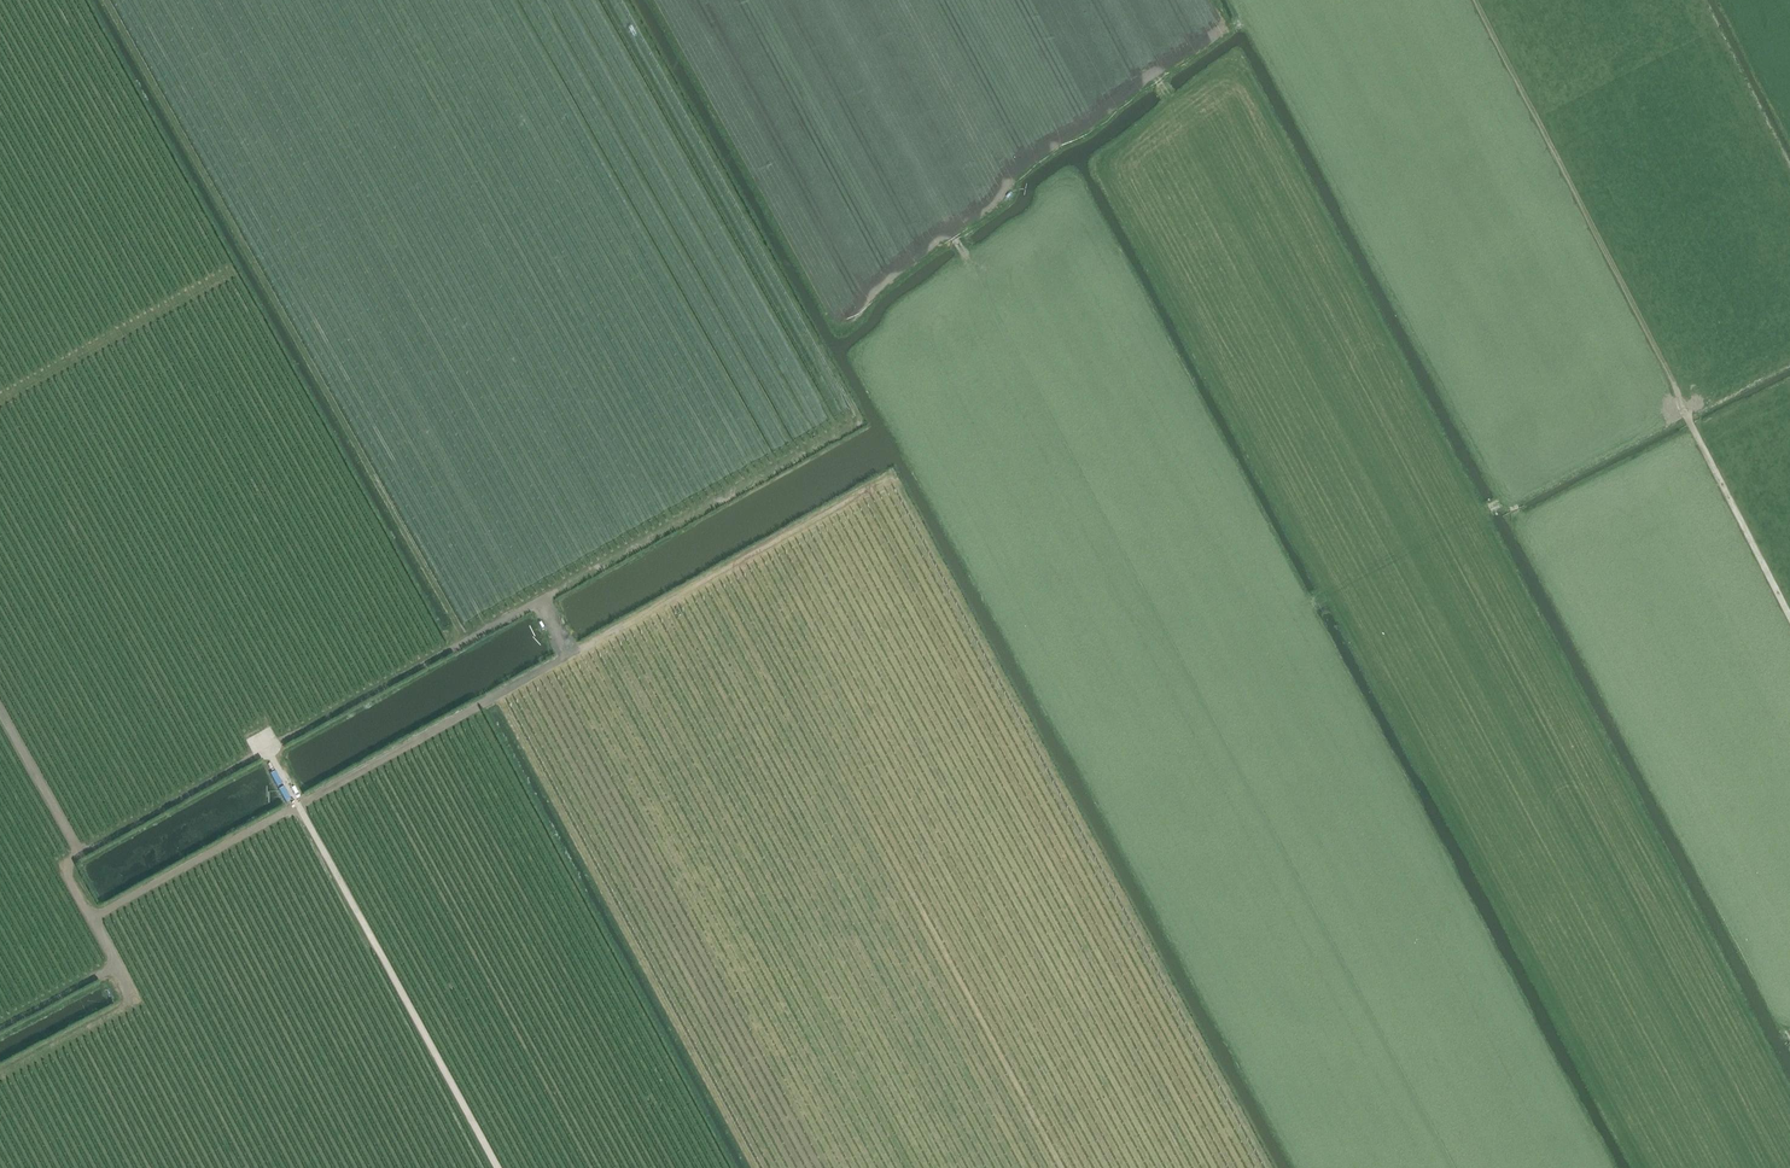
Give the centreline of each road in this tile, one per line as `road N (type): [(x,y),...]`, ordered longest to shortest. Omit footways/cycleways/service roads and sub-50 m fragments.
road 1 (track): [(271,762),(495,1167)]
road 2 (track): [(1789,614),(1690,420)]

